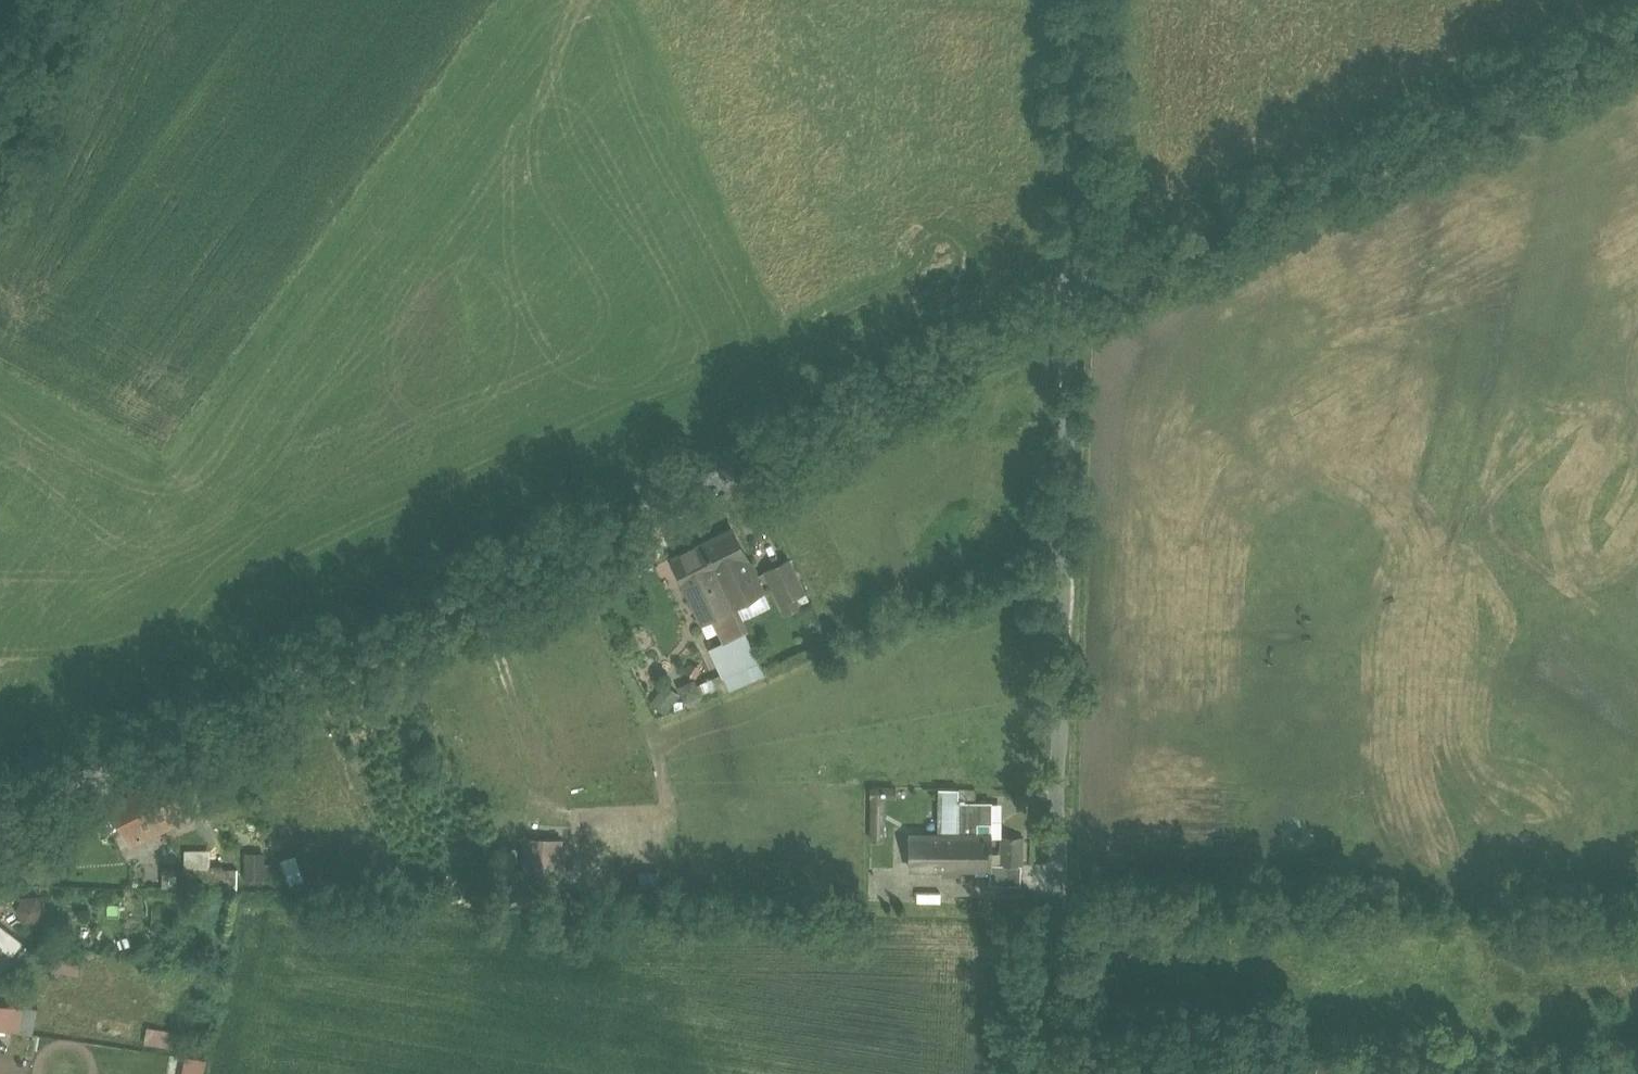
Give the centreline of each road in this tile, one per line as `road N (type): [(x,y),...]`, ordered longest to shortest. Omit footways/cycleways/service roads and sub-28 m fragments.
road 1 (residential): [(1080,281),(0,813)]
road 2 (residential): [(1080,281),(1054,1073)]
road 3 (residential): [(1637,19),(1080,281)]
road 4 (residential): [(1088,0),(1080,281)]
road 5 (track): [(0,171),(88,0)]

